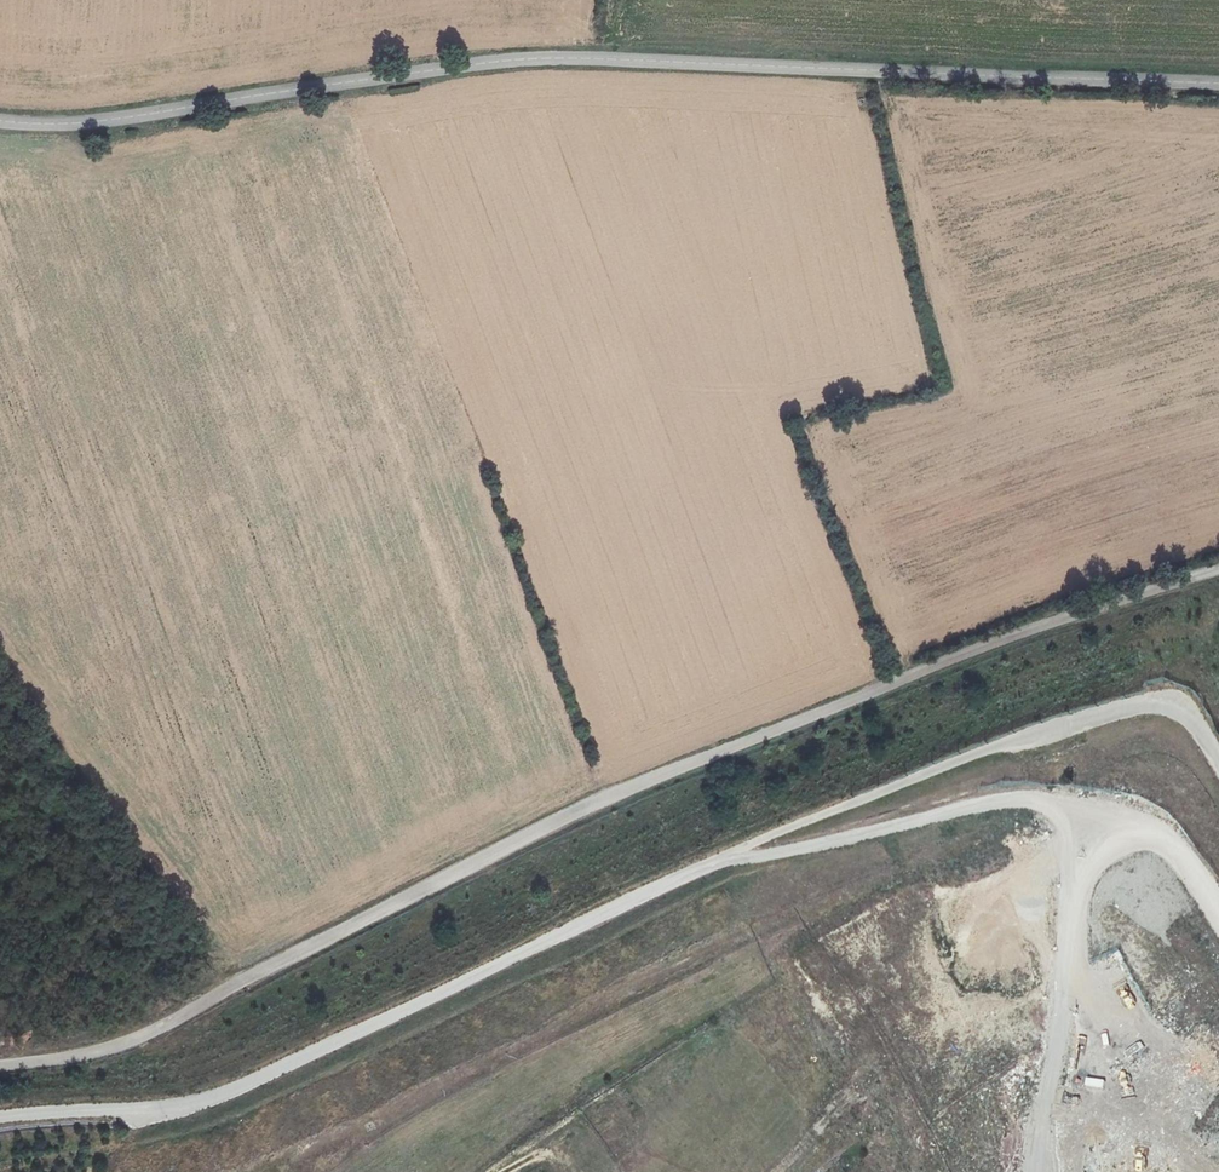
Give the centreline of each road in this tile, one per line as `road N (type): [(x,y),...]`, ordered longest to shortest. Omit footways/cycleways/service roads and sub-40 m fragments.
road 1 (unclassified): [(0,1069),(151,1035),(691,763),(930,668),(1218,571)]
road 2 (unclassified): [(0,124),(114,122),(437,66),(588,58),(1218,84)]
road 3 (track): [(1218,893),(1172,828),(1028,797),(722,859)]
road 4 (track): [(1008,1171),(1110,1076),(1181,1028),(1218,1056)]

